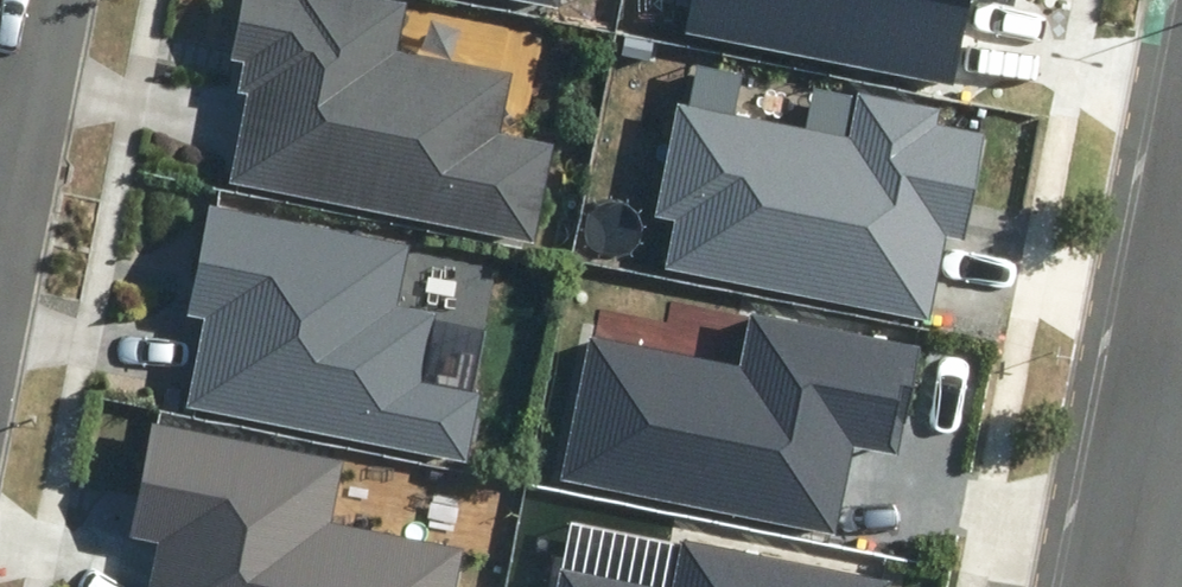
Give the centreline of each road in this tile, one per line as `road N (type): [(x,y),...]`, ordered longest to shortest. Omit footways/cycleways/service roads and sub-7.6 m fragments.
road 1 (residential): [(0,259),(51,0)]
road 2 (tertiary): [(1134,531),(1166,345)]

